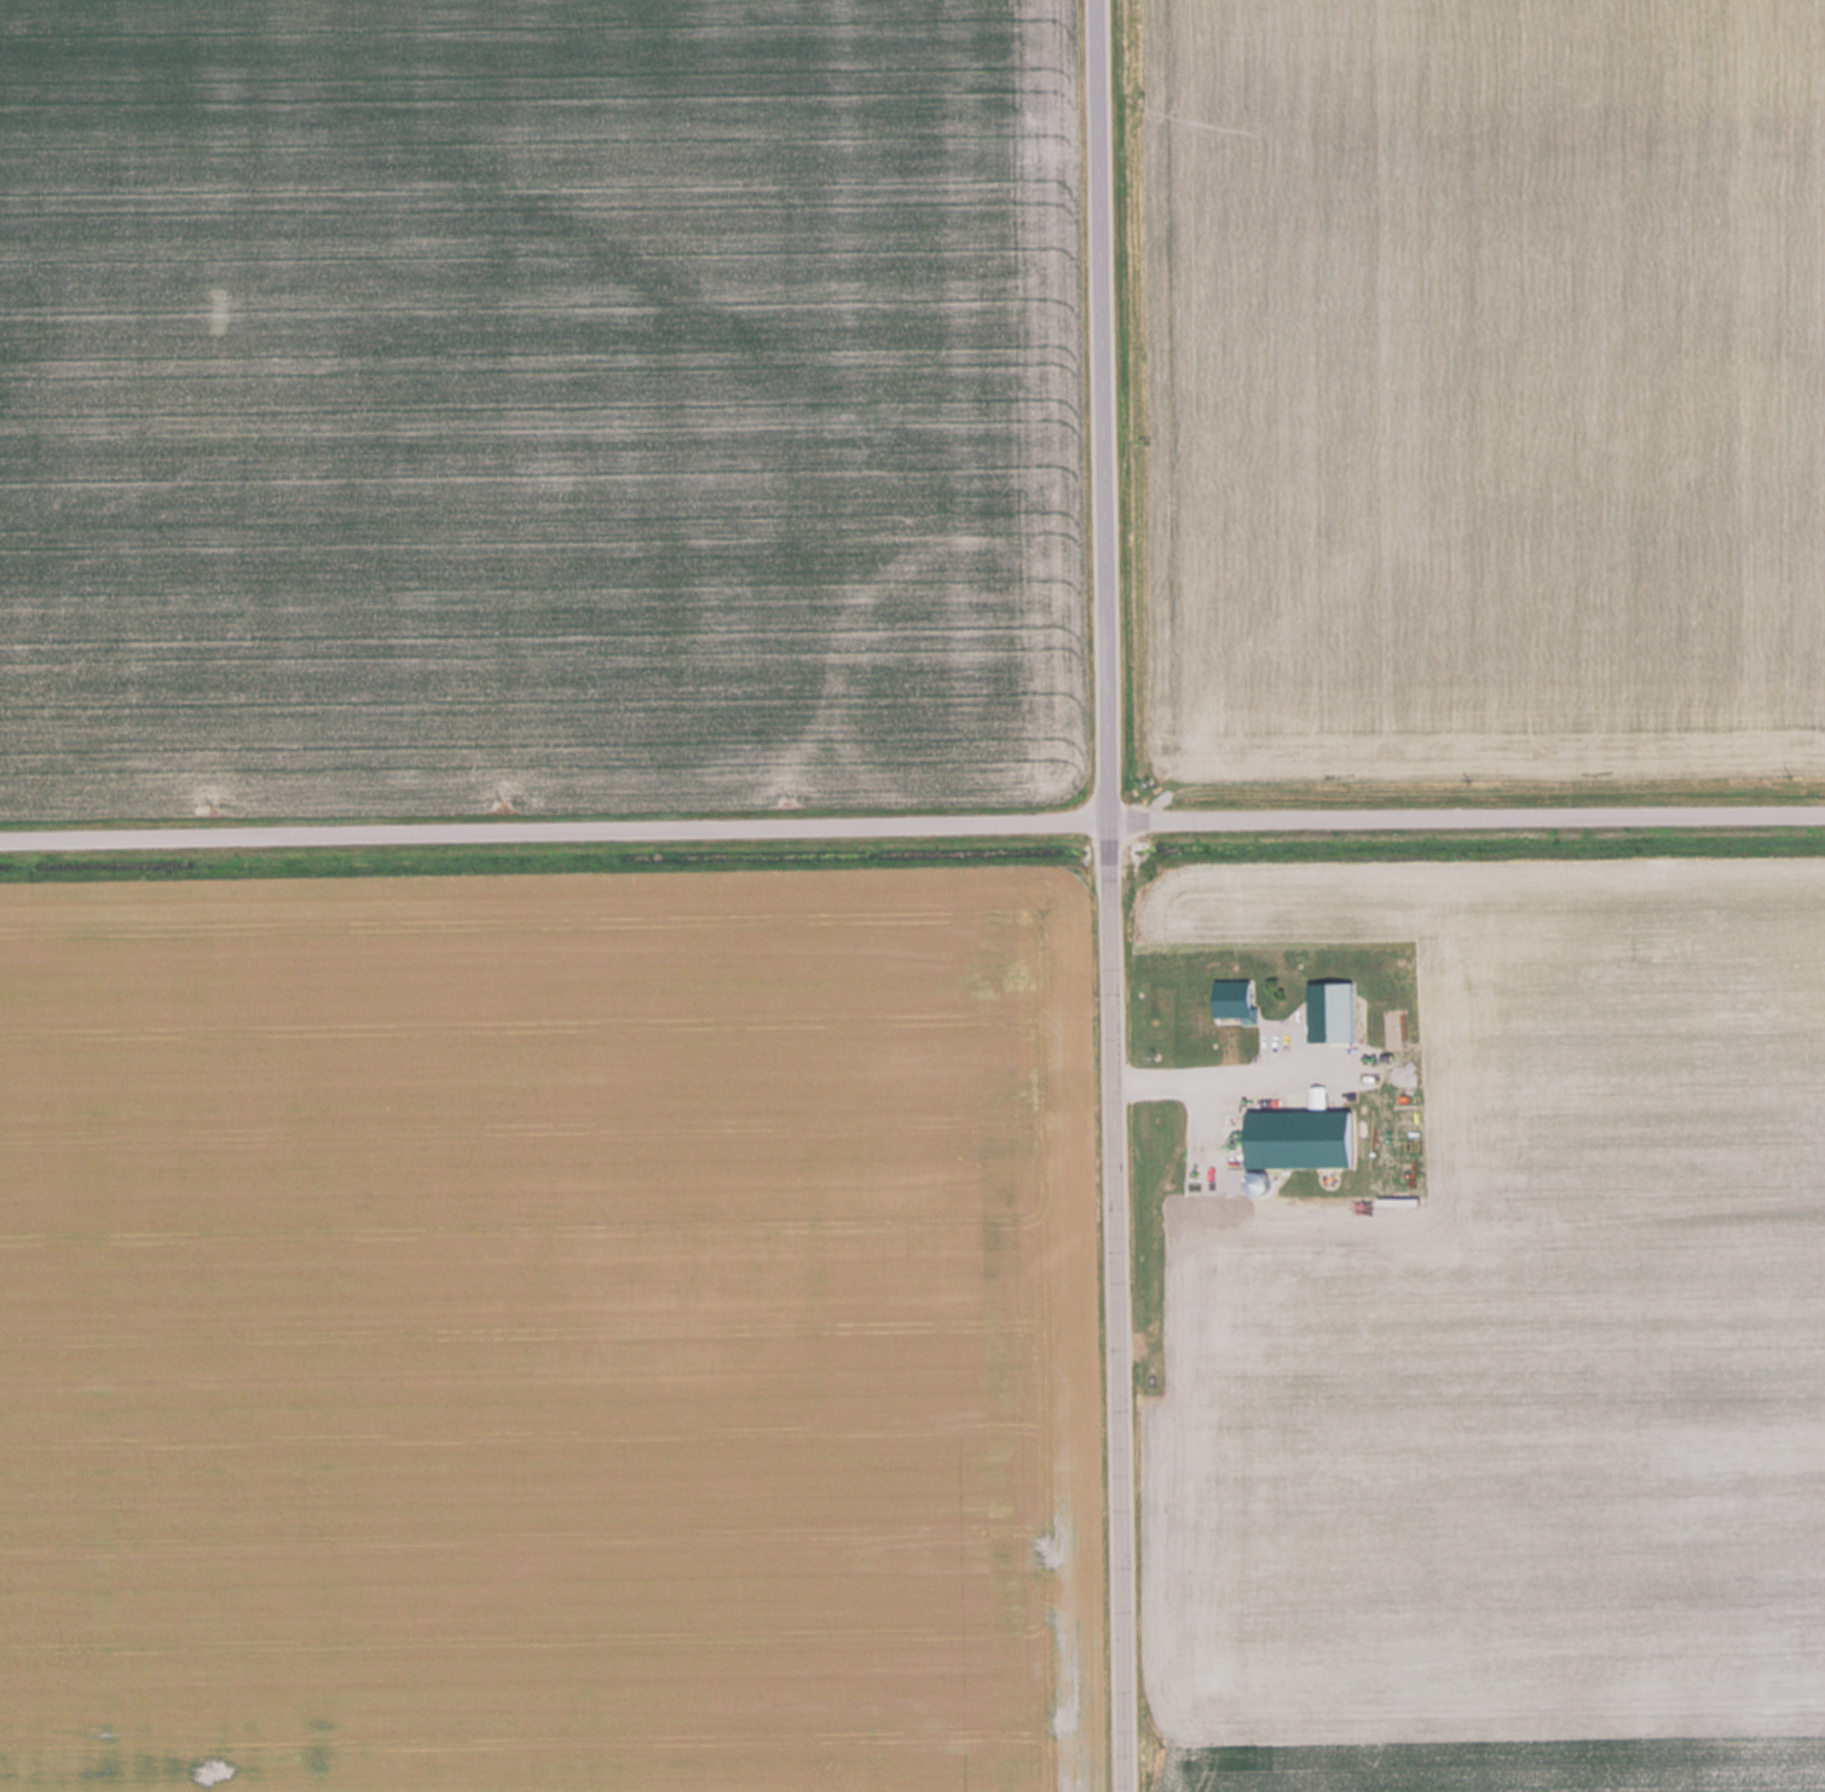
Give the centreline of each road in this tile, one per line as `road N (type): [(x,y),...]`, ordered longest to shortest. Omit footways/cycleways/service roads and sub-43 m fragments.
road 1 (residential): [(0,837),(1824,813)]
road 2 (residential): [(1132,1791),(1104,0)]

